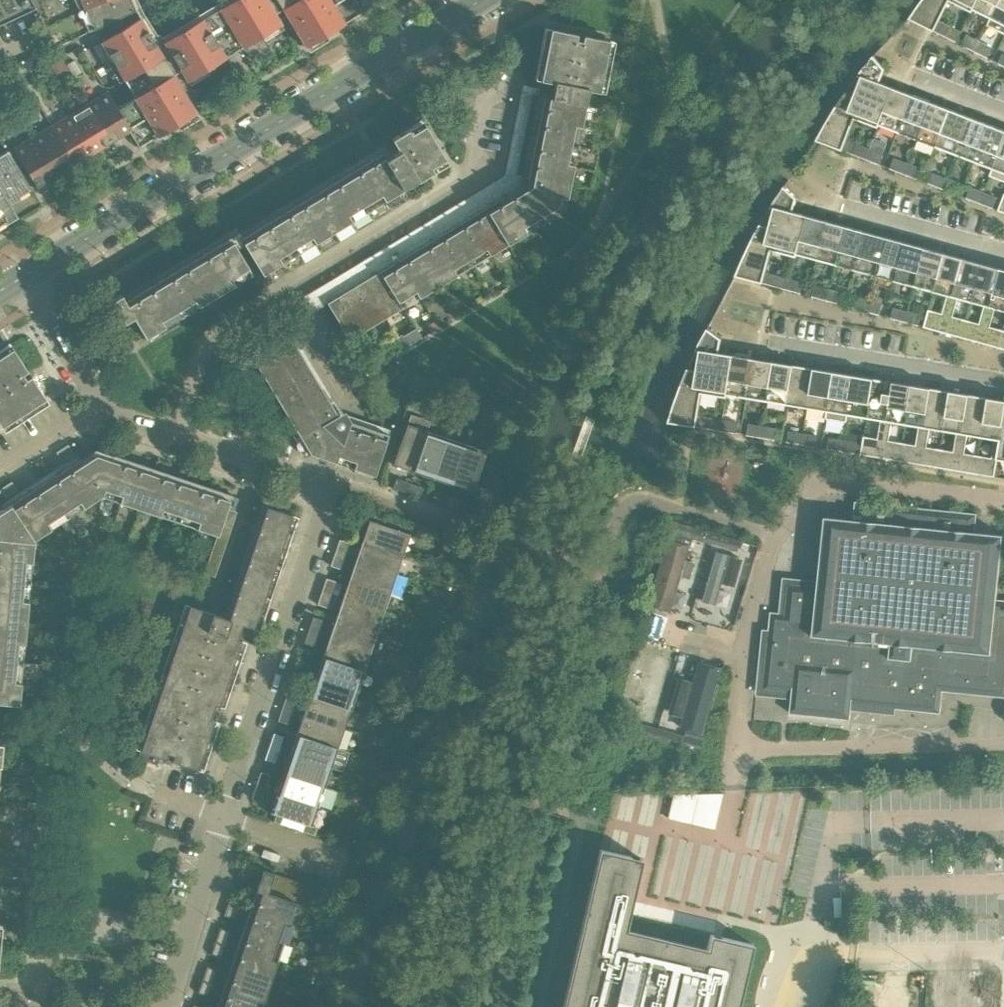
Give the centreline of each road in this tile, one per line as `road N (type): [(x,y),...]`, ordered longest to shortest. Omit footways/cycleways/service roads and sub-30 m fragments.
road 1 (residential): [(167,1006),(229,792),(326,508),(318,485),(176,435)]
road 2 (tertiary): [(477,0),(20,277)]
road 3 (residential): [(176,435),(208,339),(468,183),(483,102),(512,84)]
road 4 (residential): [(1003,382),(771,341)]
road 5 (residential): [(1003,249),(844,206)]
road 6 (residential): [(102,404),(20,277)]

